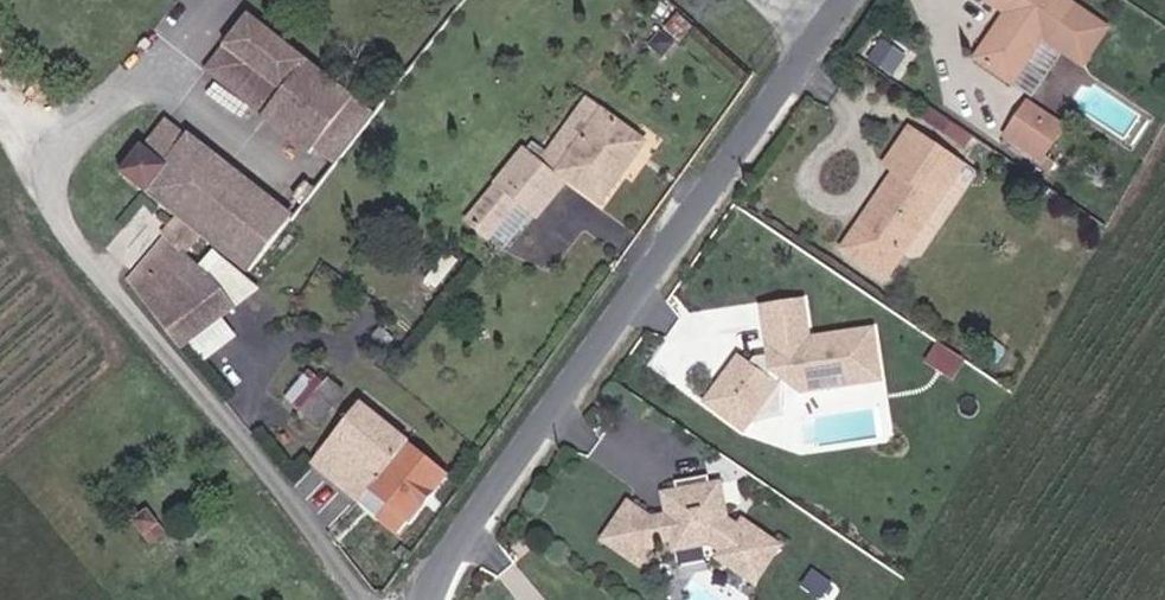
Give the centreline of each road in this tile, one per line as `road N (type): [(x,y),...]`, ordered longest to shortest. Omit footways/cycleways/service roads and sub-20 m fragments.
road 1 (unclassified): [(430,599),(458,536),(854,0)]
road 2 (track): [(65,229),(0,120)]

